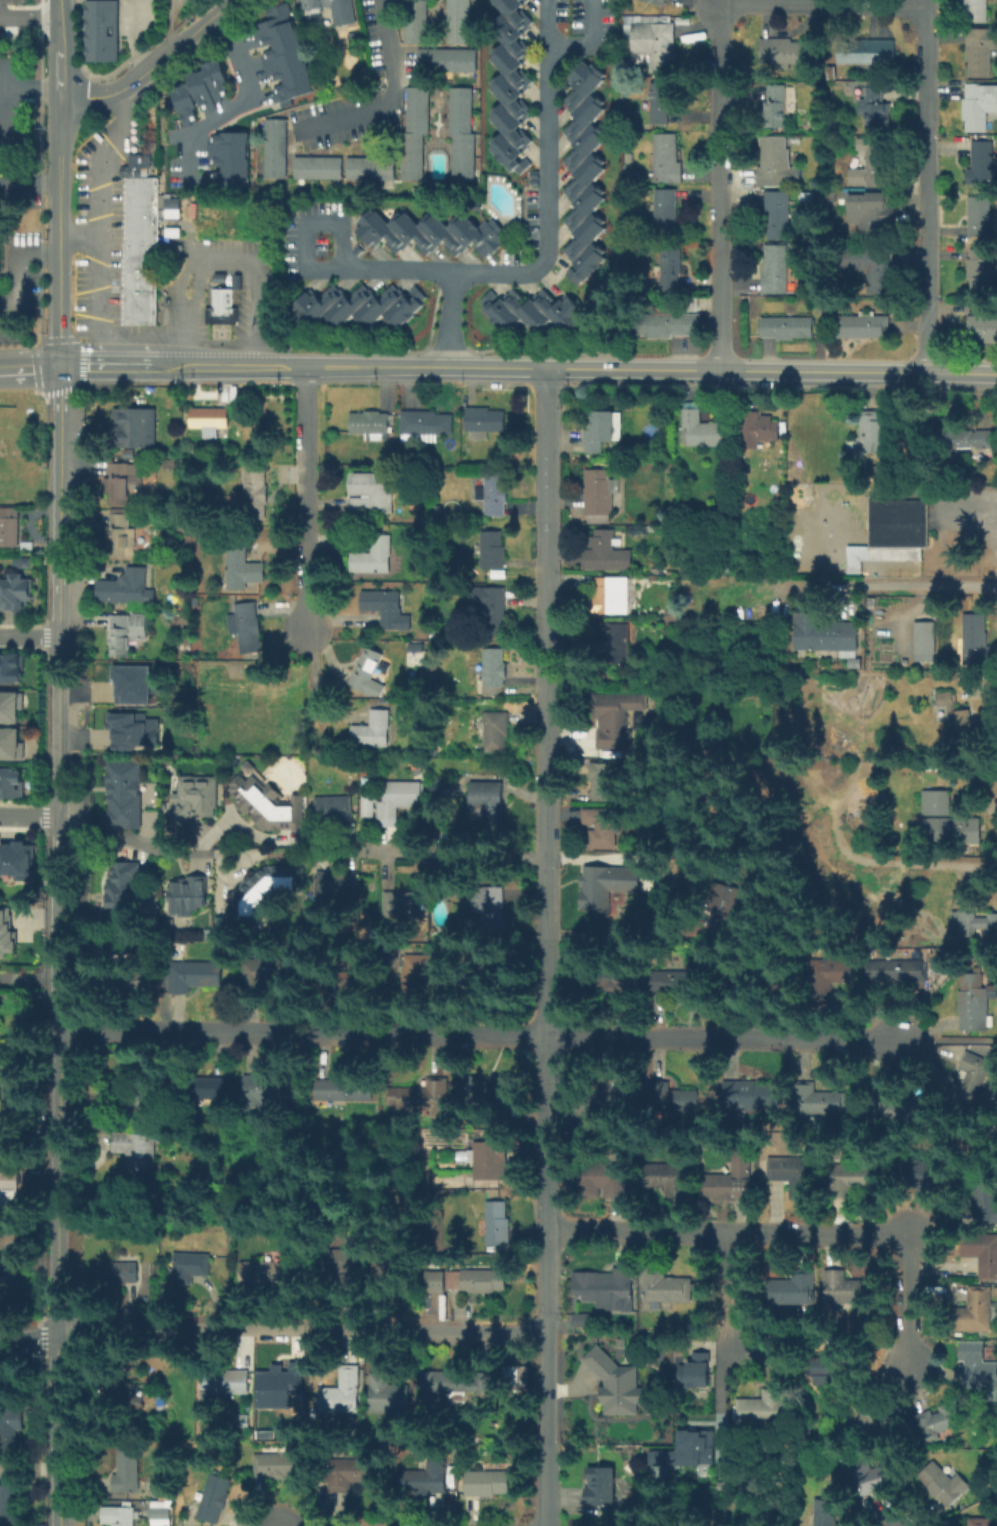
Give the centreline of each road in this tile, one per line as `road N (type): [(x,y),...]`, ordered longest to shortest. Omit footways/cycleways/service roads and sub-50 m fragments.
road 1 (residential): [(546,369),(547,1525)]
road 2 (residential): [(907,1035),(60,1030)]
road 3 (tertiary): [(60,816),(60,1525)]
road 4 (residential): [(547,1331),(84,1328),(0,1338)]
road 5 (residential): [(910,1368),(909,1232),(549,1231)]
road 6 (residential): [(732,0),(720,14),(721,371)]
road 7 (residential): [(929,374),(927,0)]
road 8 (tertiary): [(911,373),(546,369)]
road 9 (tertiary): [(60,365),(59,638)]
road 10 (tertiary): [(60,97),(60,365)]
road 11 (residential): [(306,367),(306,631)]
road 12 (tertiary): [(546,369),(306,367)]
road 13 (residential): [(996,583),(788,582)]
road 14 (tertiary): [(229,0),(118,90),(60,97)]
road 15 (tertiary): [(59,638),(60,816)]
road 16 (residential): [(927,2),(804,0)]

